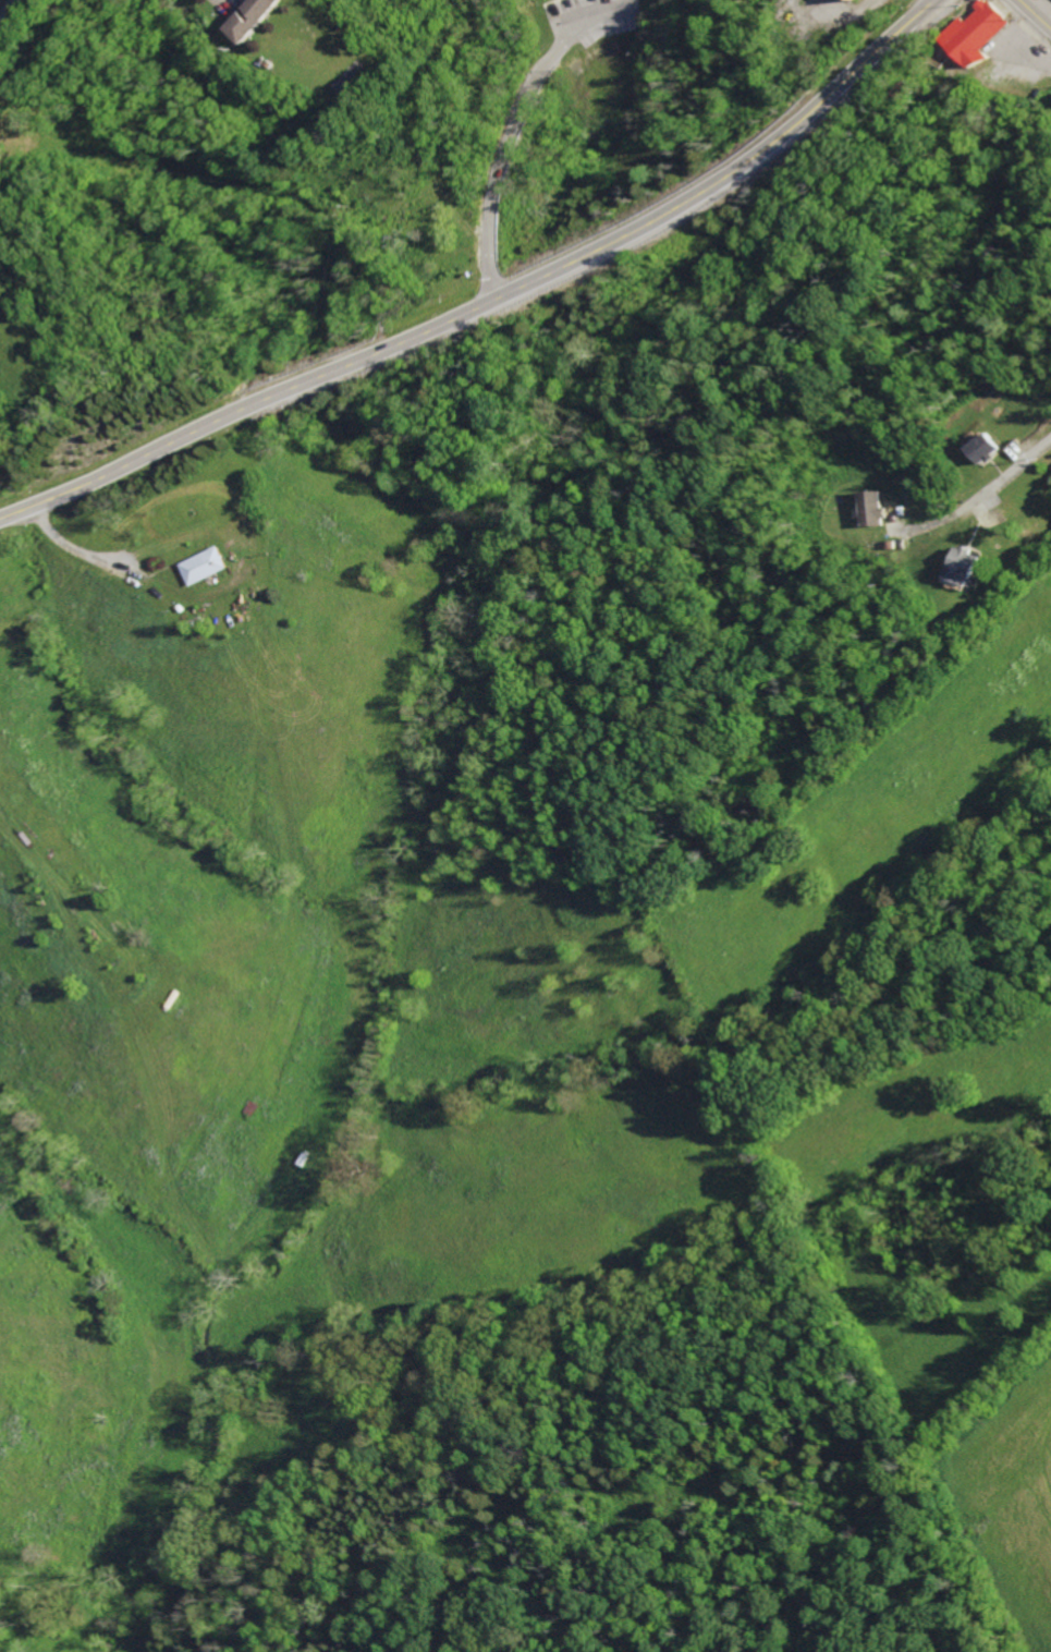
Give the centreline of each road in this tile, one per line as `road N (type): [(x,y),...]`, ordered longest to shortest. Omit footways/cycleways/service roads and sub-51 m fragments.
road 1 (secondary): [(943,0),(787,137),(661,226),(528,292),(0,519)]

